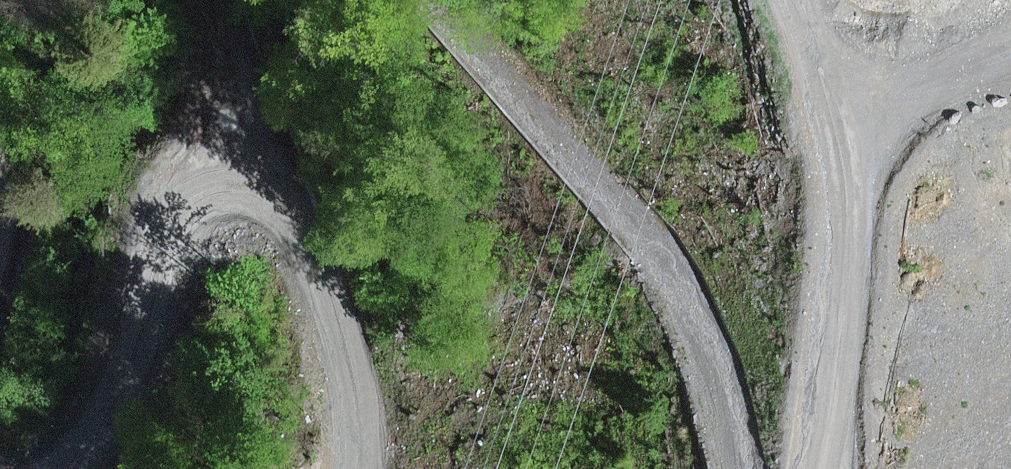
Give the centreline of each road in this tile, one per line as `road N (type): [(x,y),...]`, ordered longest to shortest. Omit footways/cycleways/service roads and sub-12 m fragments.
road 1 (track): [(422,0),(628,230),(731,395),(747,468)]
road 2 (track): [(61,468),(115,402),(169,178),(208,114),(218,32),(210,0)]
road 3 (track): [(810,468),(836,360),(814,63),(797,0)]

